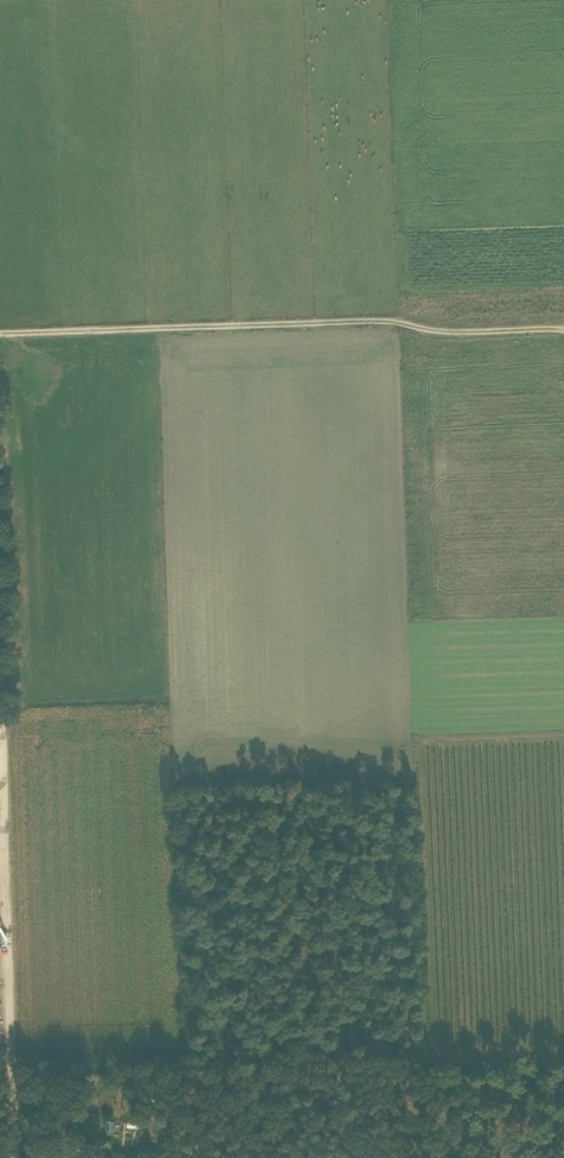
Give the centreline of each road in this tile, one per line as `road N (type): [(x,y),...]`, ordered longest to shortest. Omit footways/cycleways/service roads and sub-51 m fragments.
road 1 (track): [(563,733),(413,740)]

